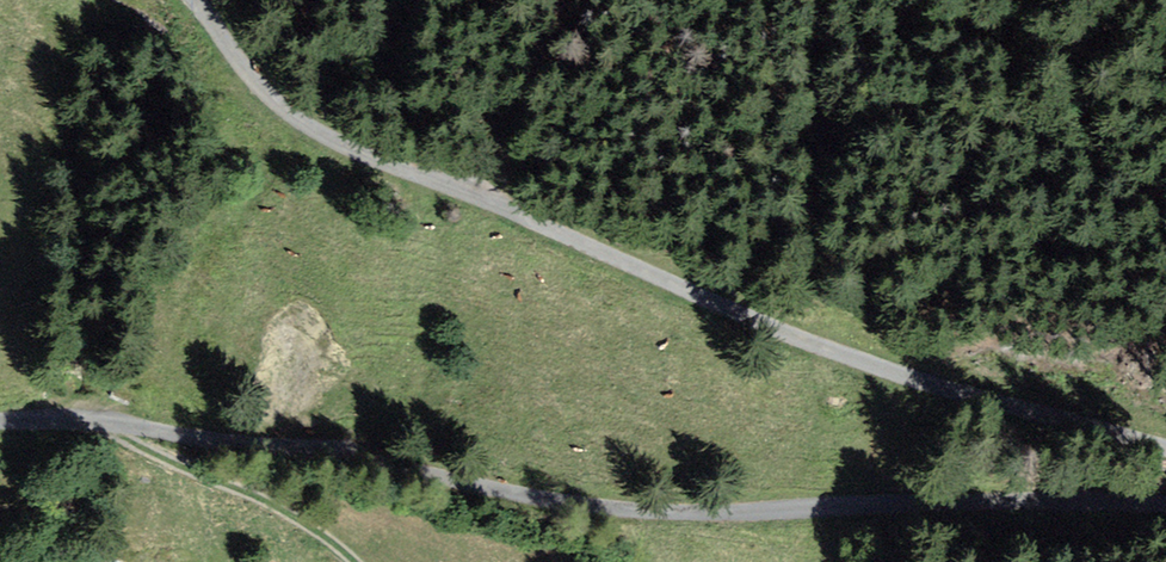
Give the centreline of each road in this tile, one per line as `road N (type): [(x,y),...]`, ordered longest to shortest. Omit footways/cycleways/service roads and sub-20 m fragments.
road 1 (unclassified): [(1165,513),(888,507),(656,515),(515,498),(347,456),(133,427),(0,423)]
road 2 (unclassified): [(190,0),(275,109),(332,149),(525,219),(791,339),(1165,453)]
road 3 (track): [(113,426),(161,457),(311,527),(355,561)]

